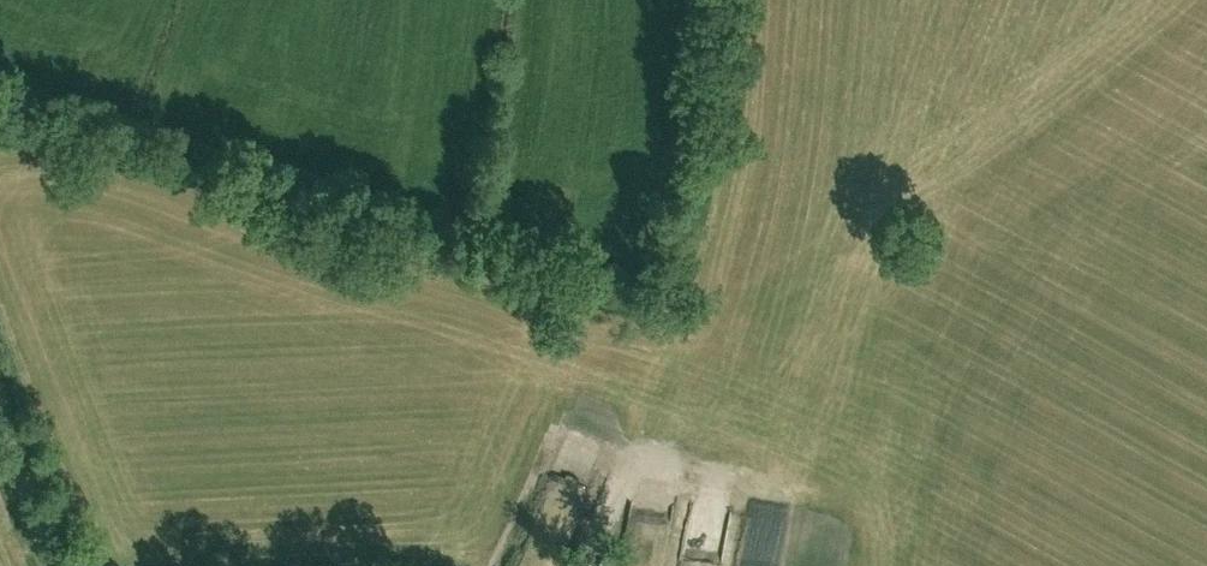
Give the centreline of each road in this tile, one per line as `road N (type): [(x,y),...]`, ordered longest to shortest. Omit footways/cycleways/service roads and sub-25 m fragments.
road 1 (unclassified): [(58,565),(0,416)]

